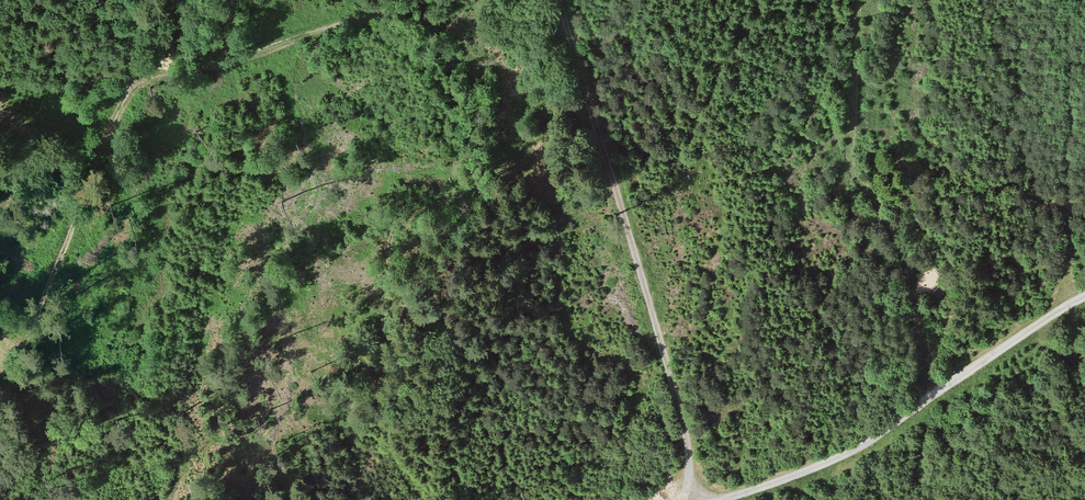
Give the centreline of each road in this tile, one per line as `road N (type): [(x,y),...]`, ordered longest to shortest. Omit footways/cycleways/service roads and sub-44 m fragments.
road 1 (track): [(561,0),(673,387),(691,499)]
road 2 (track): [(0,400),(120,103),(136,83)]
road 3 (track): [(136,83),(424,0)]
road 4 (track): [(719,499),(818,466),(932,395)]
road 5 (track): [(932,395),(1069,305)]
road 6 (track): [(120,103),(0,73)]

